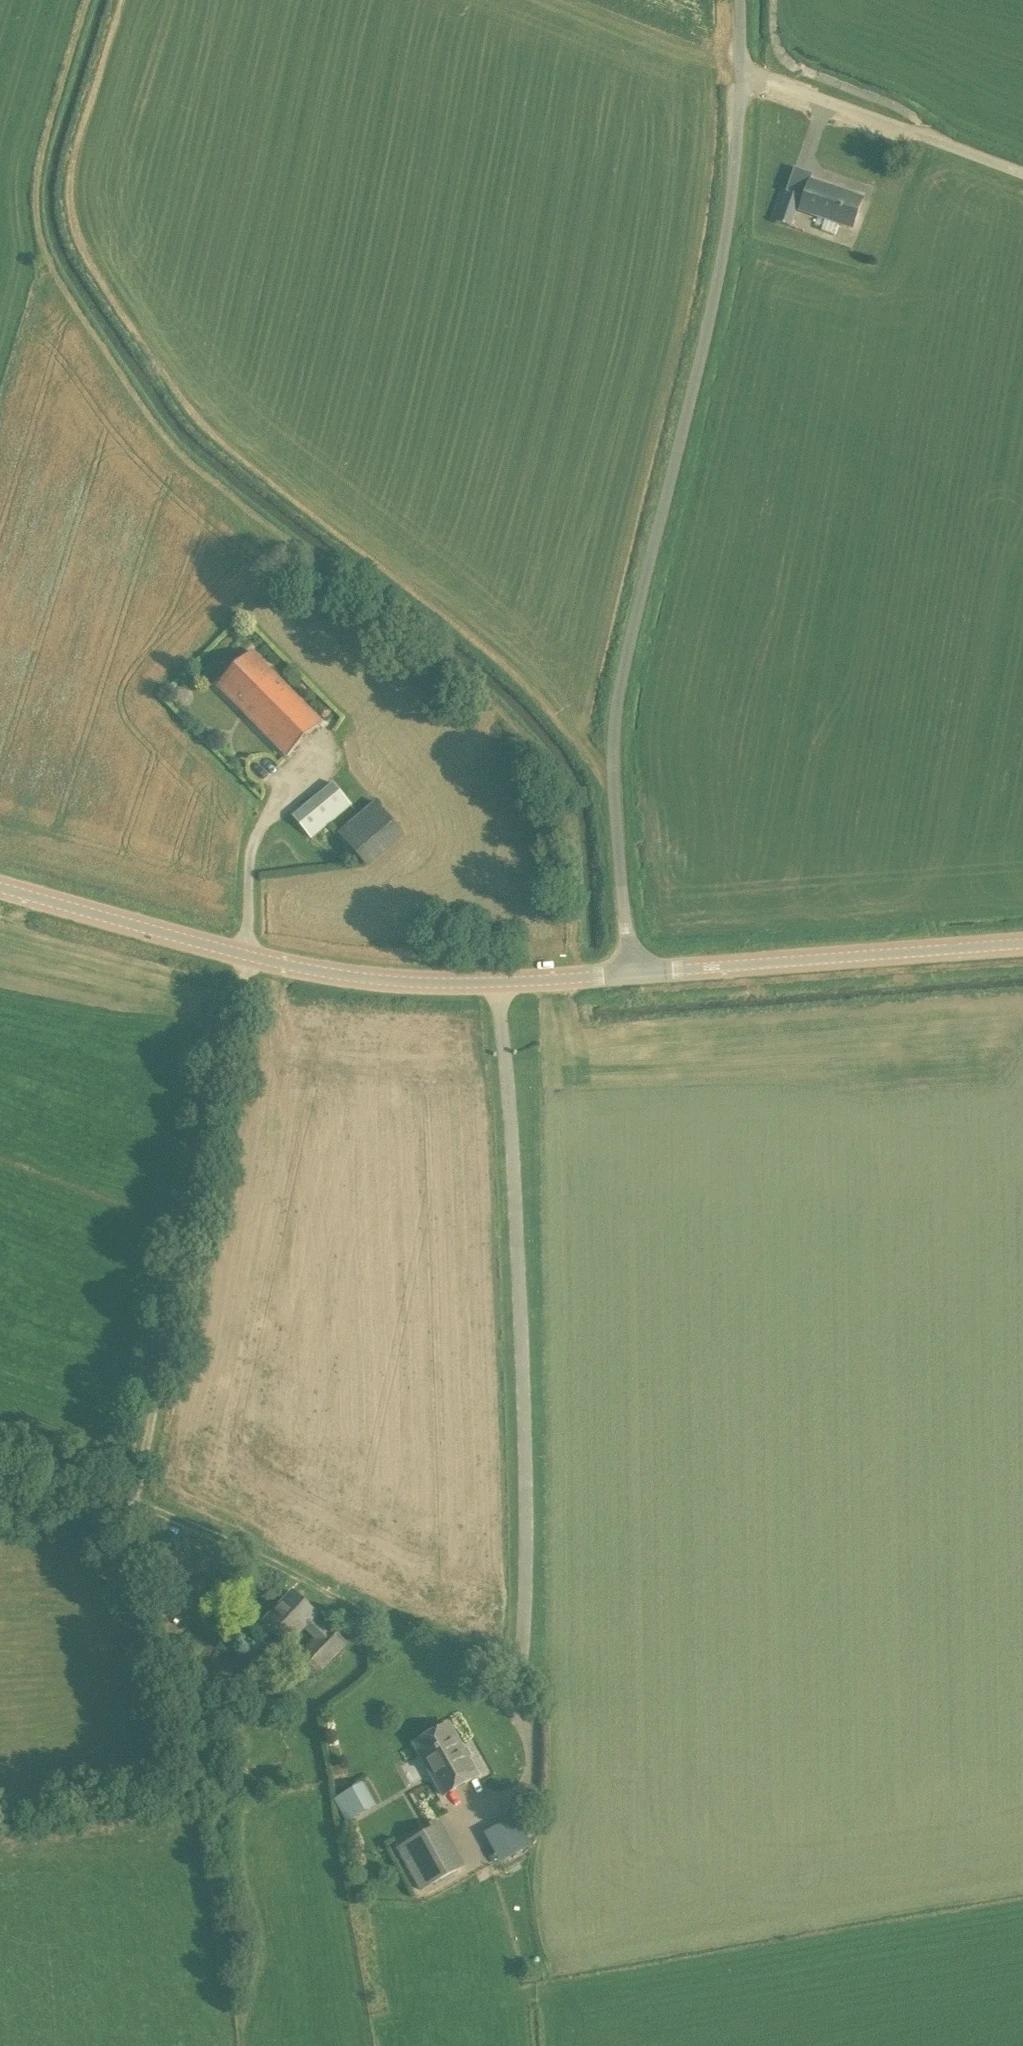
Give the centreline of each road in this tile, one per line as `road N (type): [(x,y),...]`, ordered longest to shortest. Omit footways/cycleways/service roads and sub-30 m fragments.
road 1 (unclassified): [(629,972),(611,744),(618,690),(712,319),(730,212),(741,0)]
road 2 (tertiary): [(629,972),(377,980),(246,955),(0,887)]
road 3 (tertiary): [(1022,941),(629,972)]

